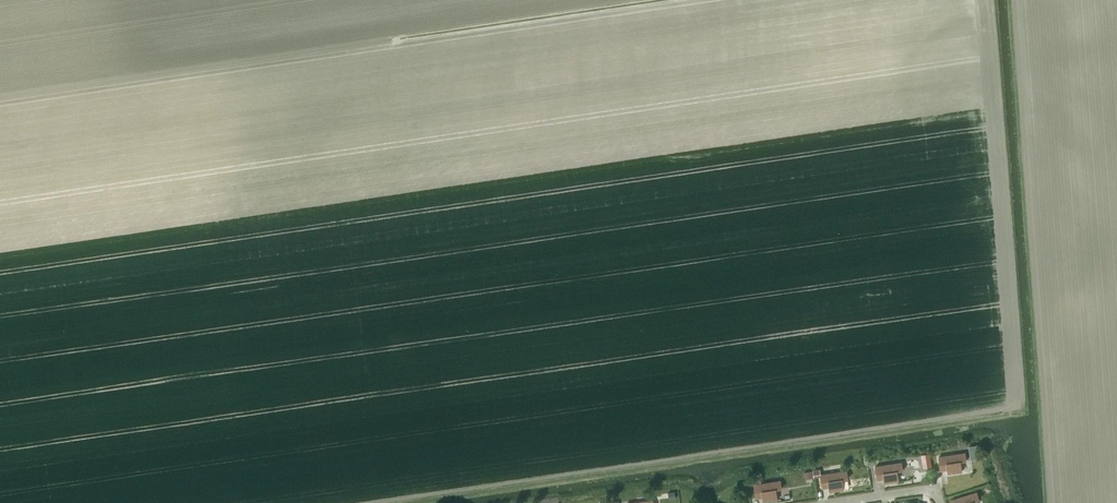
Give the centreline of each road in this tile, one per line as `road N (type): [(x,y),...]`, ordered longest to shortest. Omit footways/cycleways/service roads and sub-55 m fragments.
road 1 (track): [(401,45),(686,0)]

